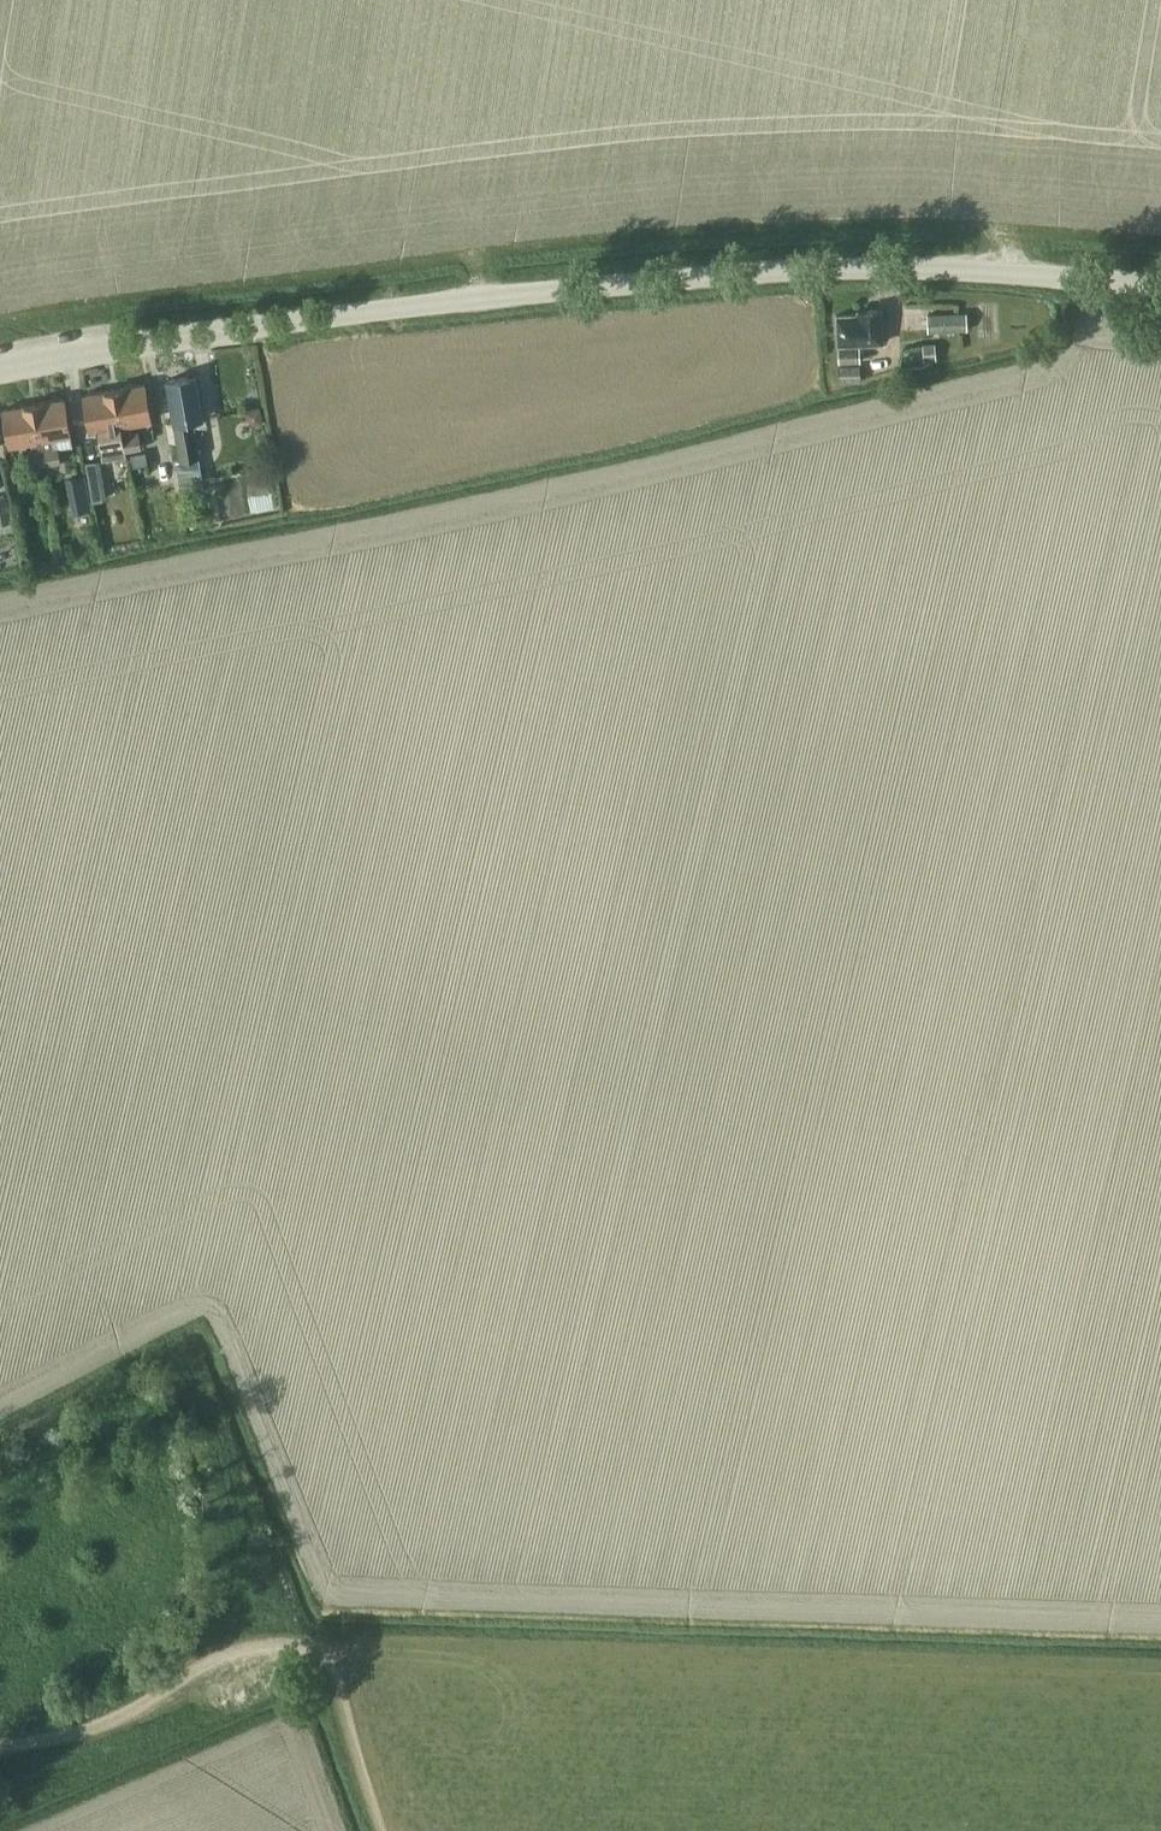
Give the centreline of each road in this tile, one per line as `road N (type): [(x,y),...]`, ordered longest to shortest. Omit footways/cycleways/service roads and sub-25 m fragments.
road 1 (tertiary): [(1160,281),(809,266),(388,307),(0,365)]
road 2 (track): [(326,1630),(219,1654),(118,1716),(0,1751)]

